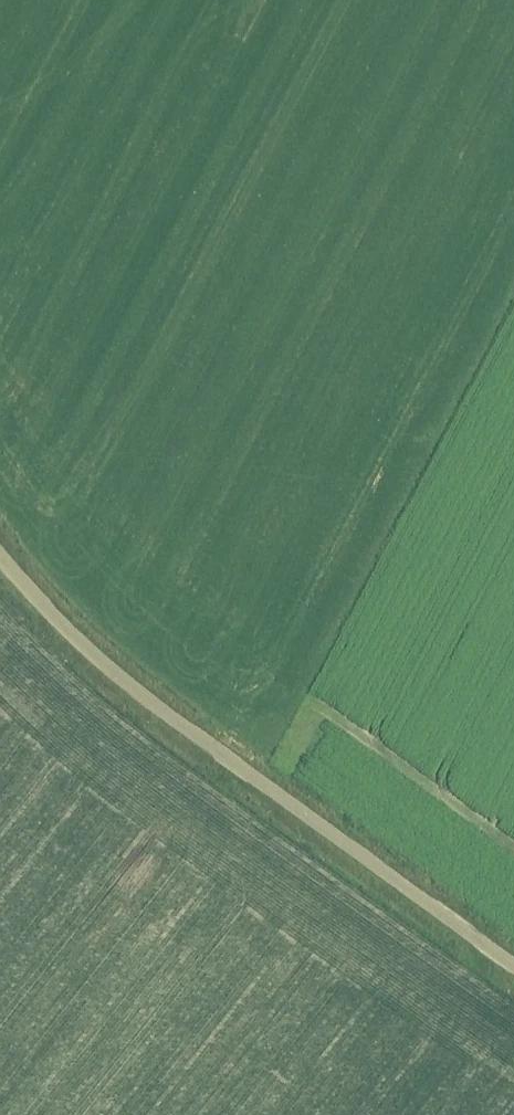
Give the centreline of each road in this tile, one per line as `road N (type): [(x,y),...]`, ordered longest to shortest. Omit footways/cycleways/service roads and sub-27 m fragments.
road 1 (unclassified): [(513,963),(132,686),(38,597),(0,548)]

